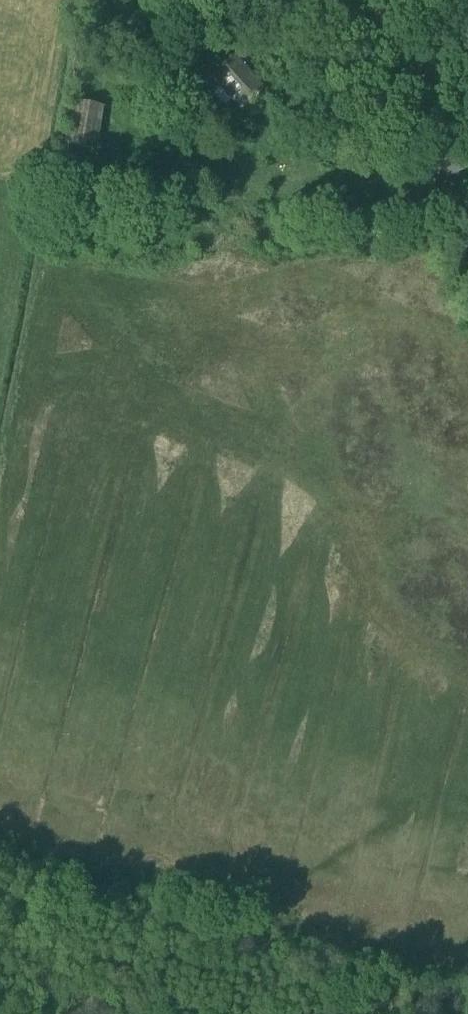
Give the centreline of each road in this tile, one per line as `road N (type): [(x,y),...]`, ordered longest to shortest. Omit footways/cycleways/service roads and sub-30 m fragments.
road 1 (secondary): [(467,203),(408,85),(347,0)]

